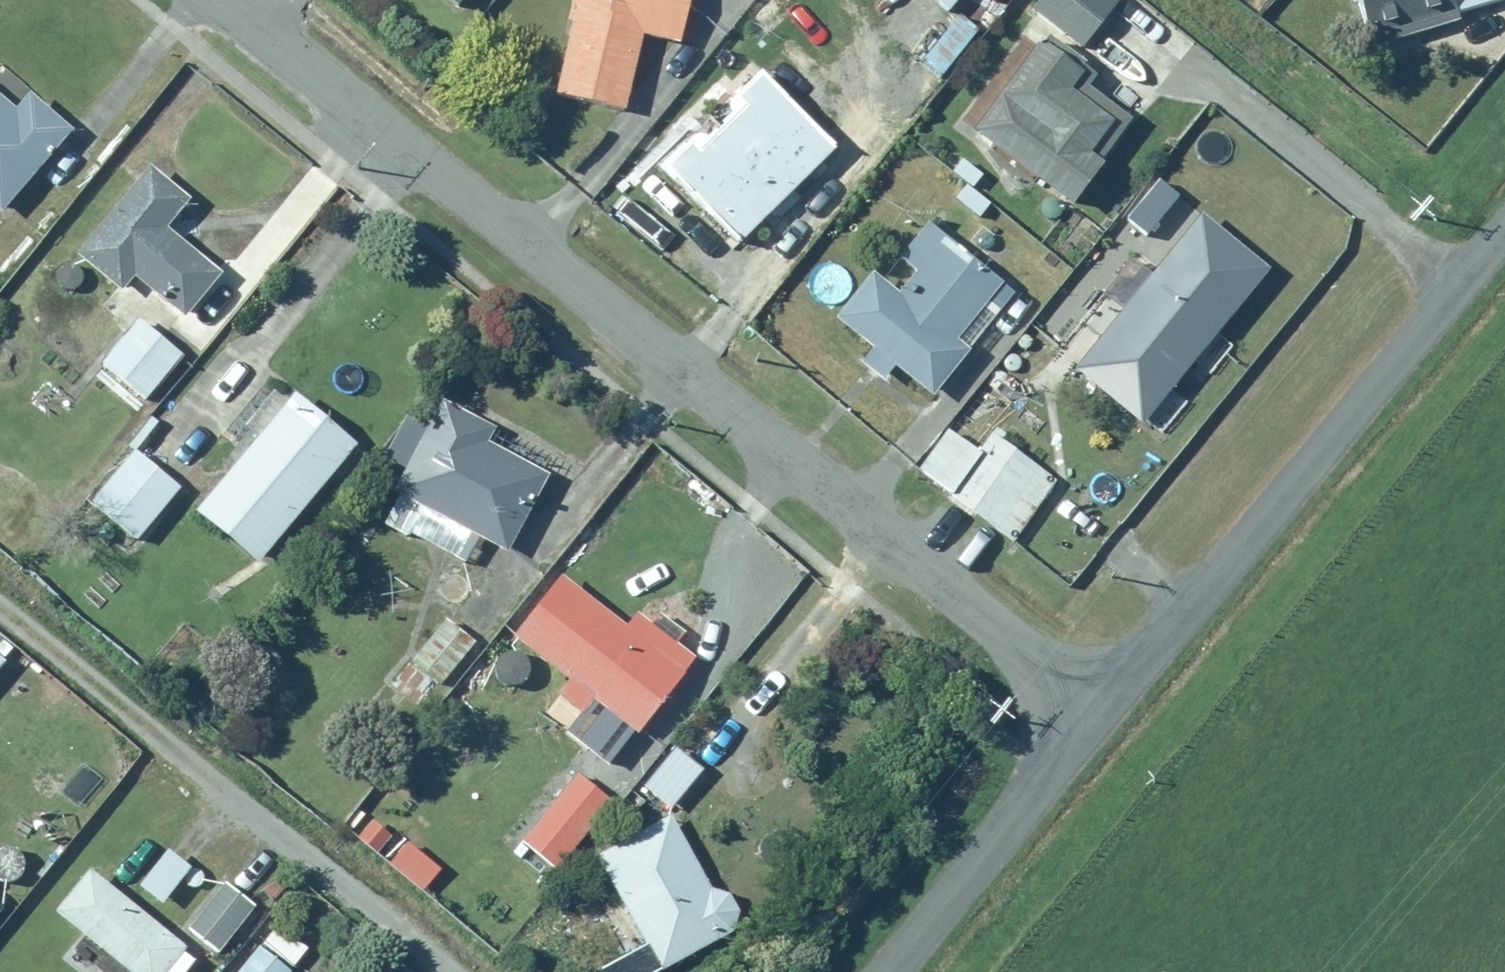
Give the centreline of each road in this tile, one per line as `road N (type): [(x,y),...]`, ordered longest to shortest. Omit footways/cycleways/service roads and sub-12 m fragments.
road 1 (residential): [(223,0),(1096,711)]
road 2 (residential): [(1096,711),(1504,237)]
road 3 (residential): [(886,971),(1096,711)]

